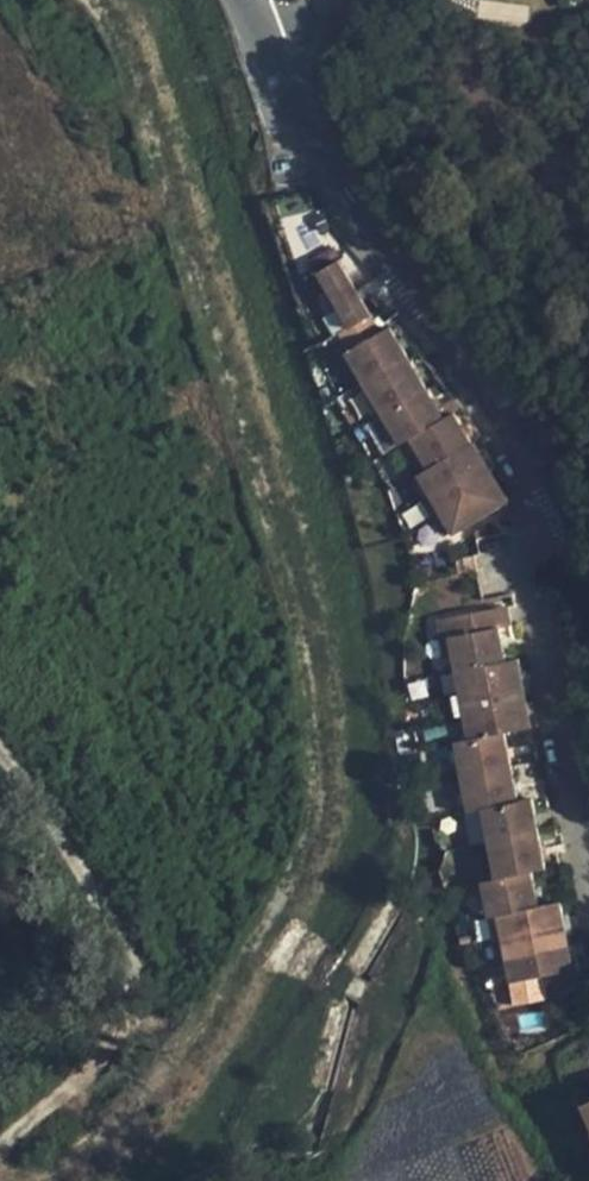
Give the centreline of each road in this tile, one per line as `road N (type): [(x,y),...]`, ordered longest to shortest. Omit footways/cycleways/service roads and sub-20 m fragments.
road 1 (track): [(87,0),(122,32),(294,605),(318,806),(249,953),(94,1144),(15,1180)]
road 2 (tertiary): [(268,44),(345,186),(530,427),(573,515),(588,579)]

